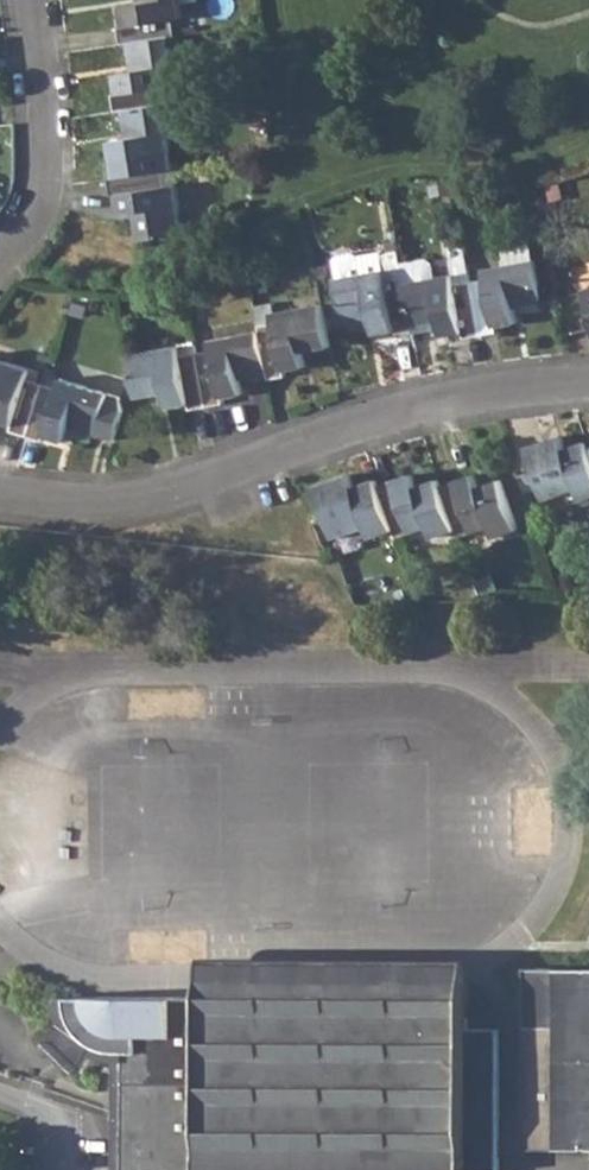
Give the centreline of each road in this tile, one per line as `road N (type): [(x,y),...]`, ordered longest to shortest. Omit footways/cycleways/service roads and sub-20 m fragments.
road 1 (residential): [(0,493),(82,503),(168,494),(433,400),(588,382)]
road 2 (residential): [(0,252),(43,198),(46,117),(32,0)]

